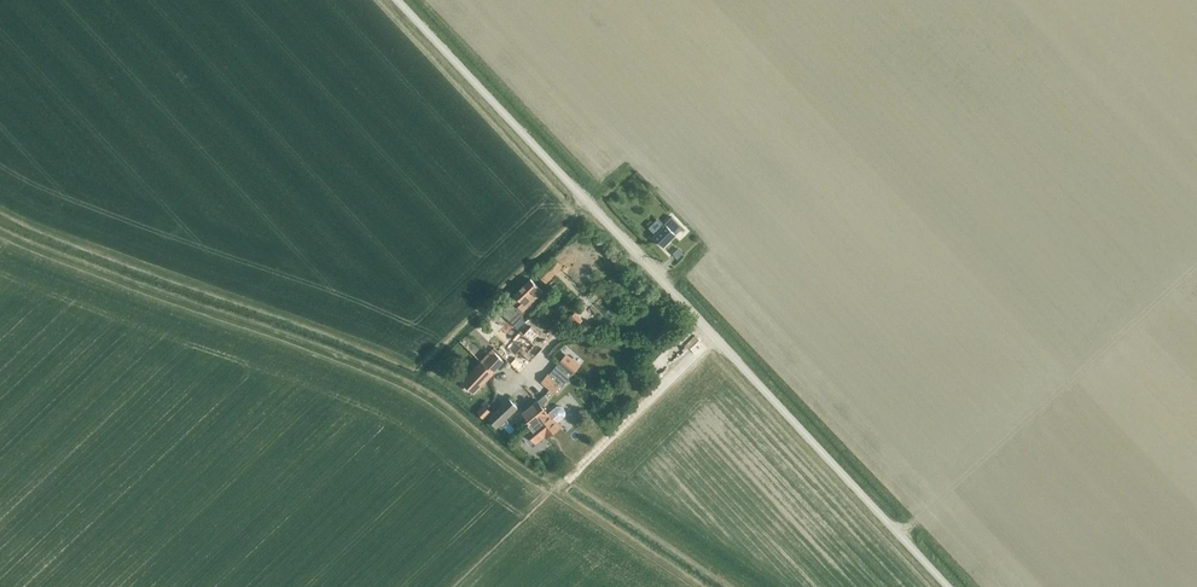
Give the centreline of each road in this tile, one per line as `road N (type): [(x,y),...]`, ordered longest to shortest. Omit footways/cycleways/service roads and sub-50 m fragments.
road 1 (unclassified): [(950,586),(398,0)]
road 2 (track): [(715,337),(566,480)]

